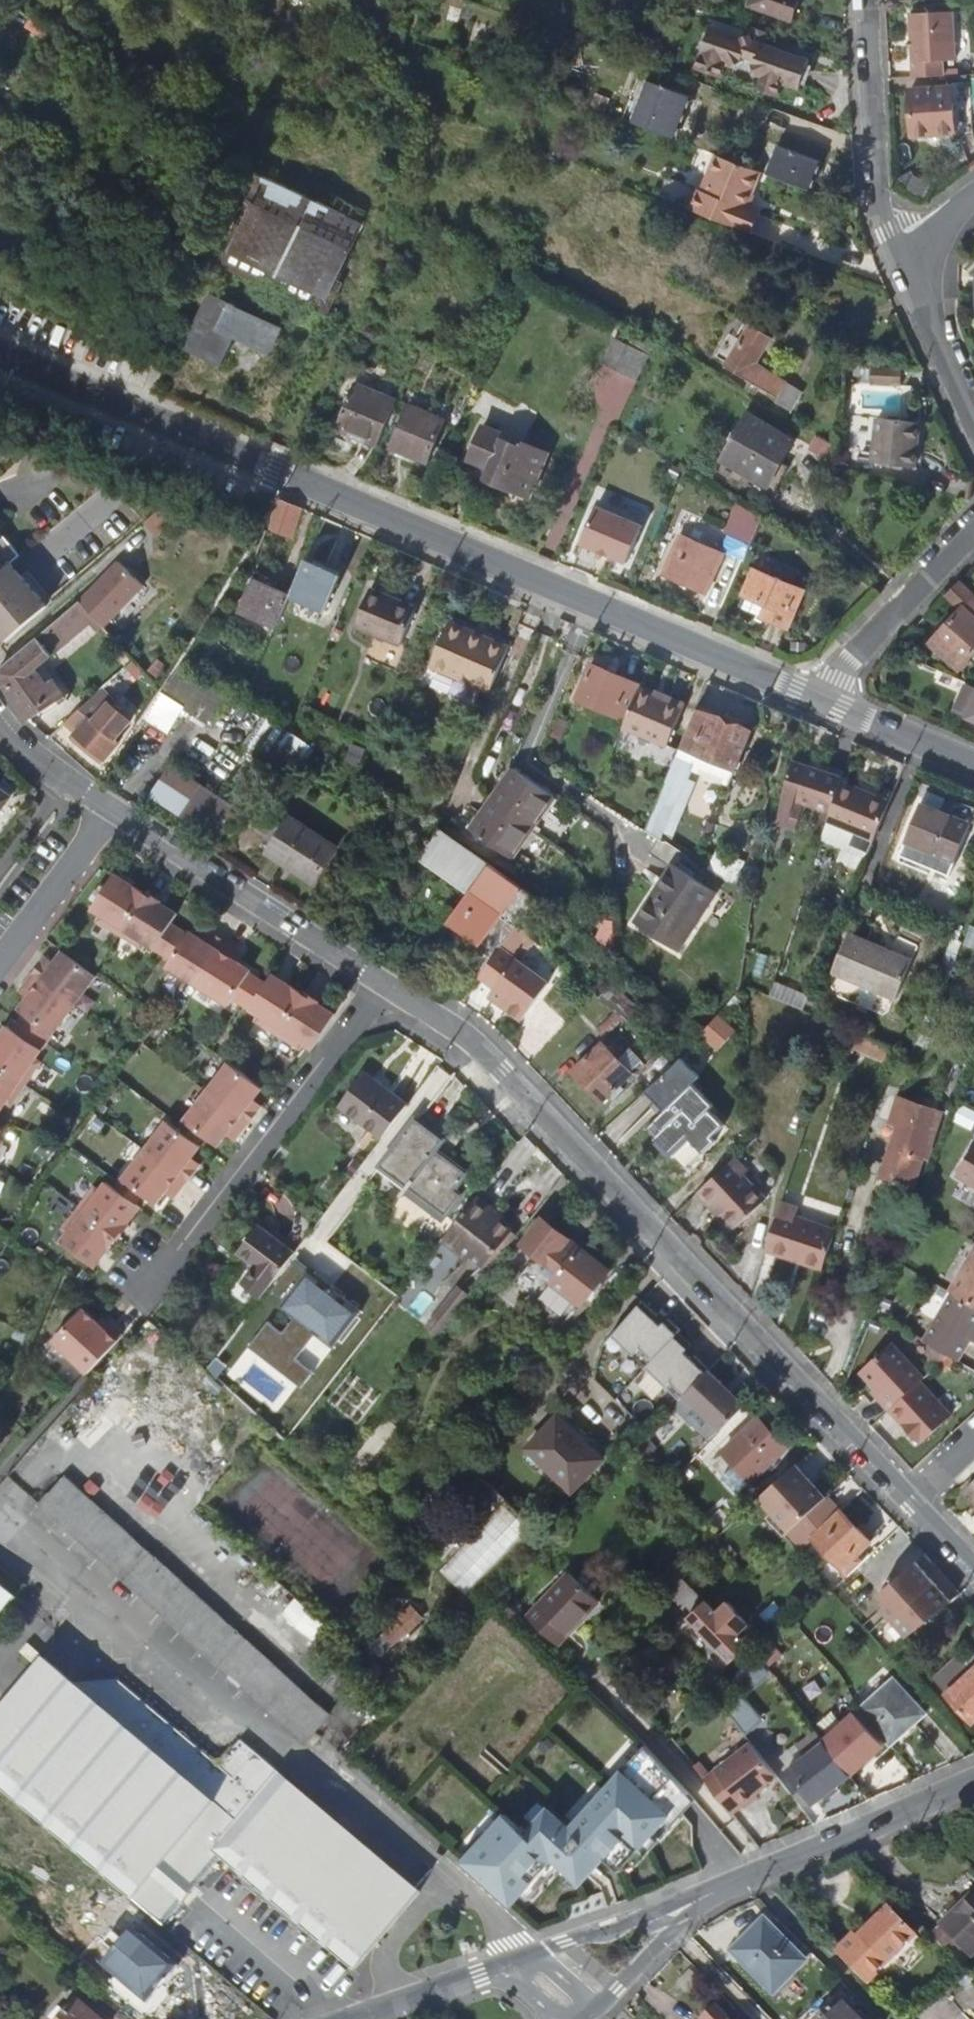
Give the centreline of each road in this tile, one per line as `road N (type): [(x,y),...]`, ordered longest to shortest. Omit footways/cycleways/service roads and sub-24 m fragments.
road 1 (residential): [(0,354),(816,698)]
road 2 (residential): [(374,980),(502,1073),(908,1499)]
road 3 (residential): [(374,980),(149,1280)]
road 4 (residential): [(672,1921),(699,1902),(973,1782)]
road 5 (residential): [(108,811),(374,980)]
road 6 (residential): [(901,253),(877,192),(869,0)]
road 7 (residential): [(816,698),(973,531)]
road 8 (residential): [(973,426),(901,253)]
road 9 (residential): [(0,959),(108,811)]
road 10 (residential): [(357,2018),(529,1955)]
road 11 (residential): [(816,698),(973,765)]
road 12 (residential): [(672,1921),(529,1955)]
road 13 (residential): [(0,730),(108,811)]
road 14 (residential): [(589,2018),(672,1921)]

